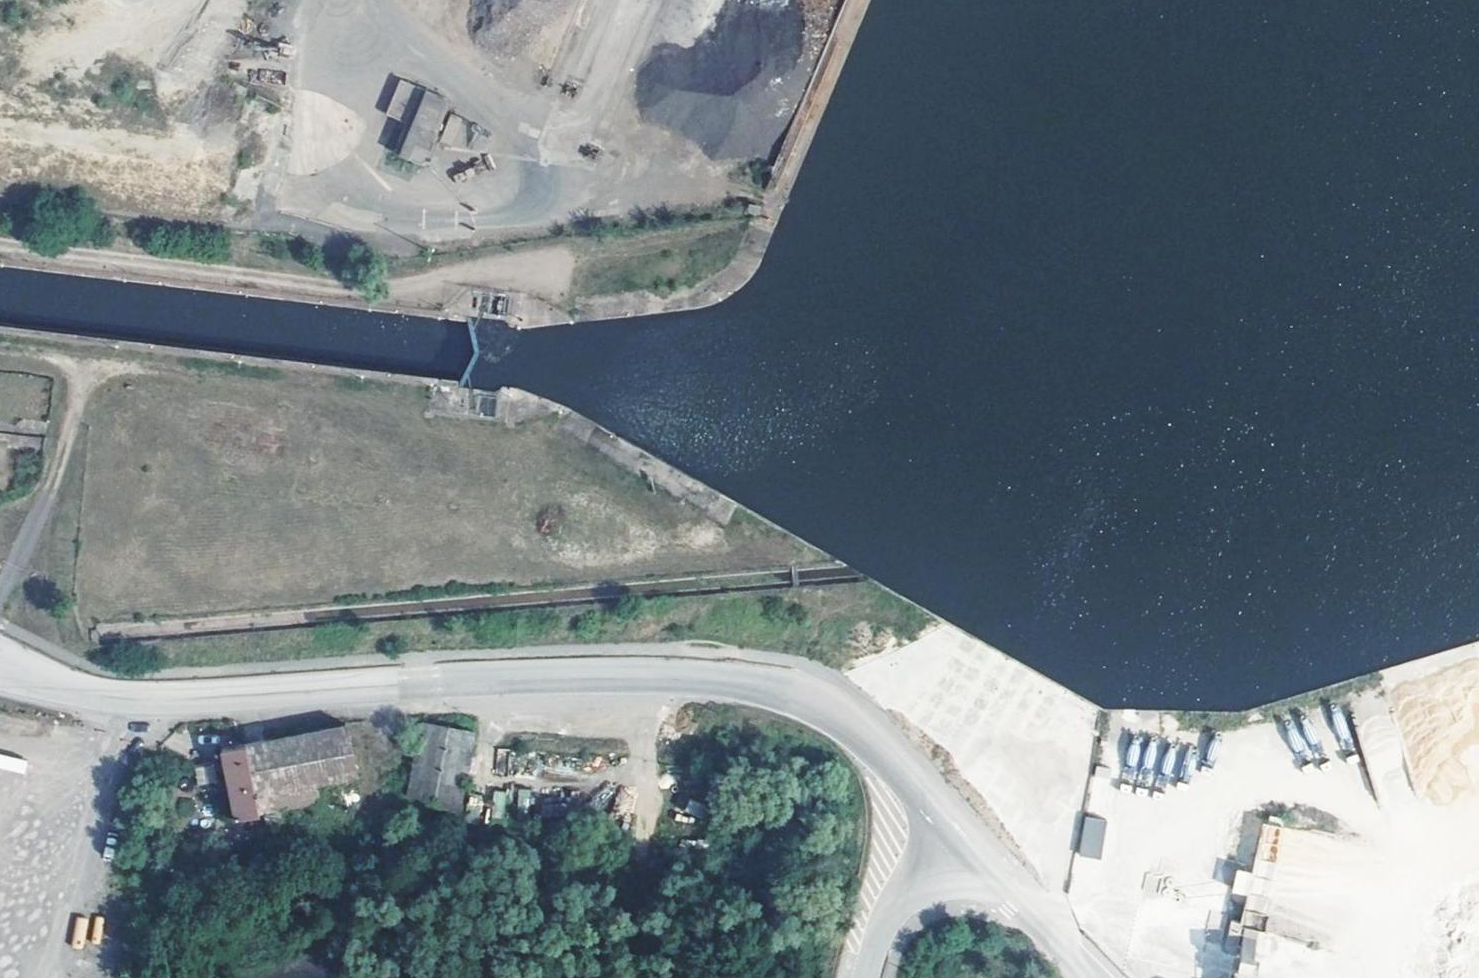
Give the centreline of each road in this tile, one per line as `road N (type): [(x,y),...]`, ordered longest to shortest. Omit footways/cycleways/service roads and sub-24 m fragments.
road 1 (unclassified): [(863,977),(939,834),(898,795),(887,757),(865,729),(825,701),(776,688),(631,676),(182,699),(105,696),(0,674)]

